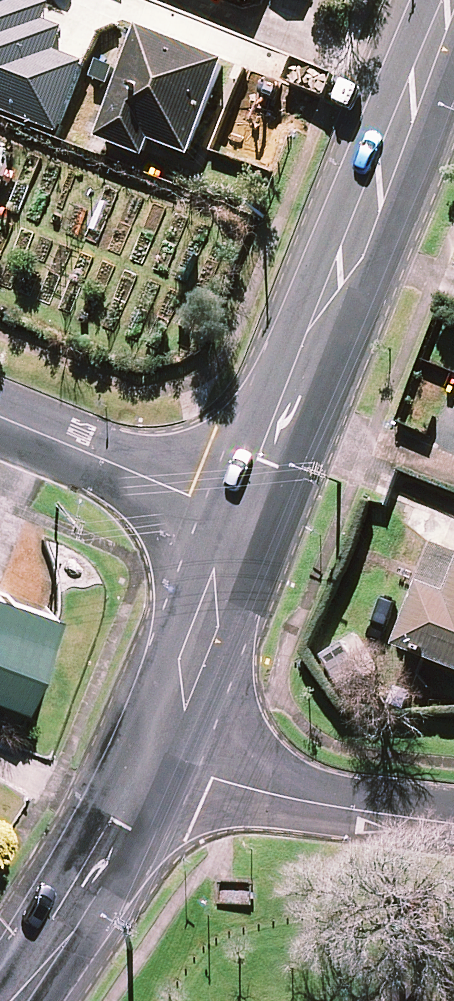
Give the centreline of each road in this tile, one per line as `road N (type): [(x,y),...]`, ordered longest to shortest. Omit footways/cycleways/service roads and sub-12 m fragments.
road 1 (secondary): [(247,522),(451,0)]
road 2 (residential): [(159,757),(212,781),(293,801),(453,823)]
road 3 (secondary): [(12,1000),(159,757)]
road 4 (residential): [(247,522),(0,419)]
road 5 (secondary): [(159,757),(247,522)]

